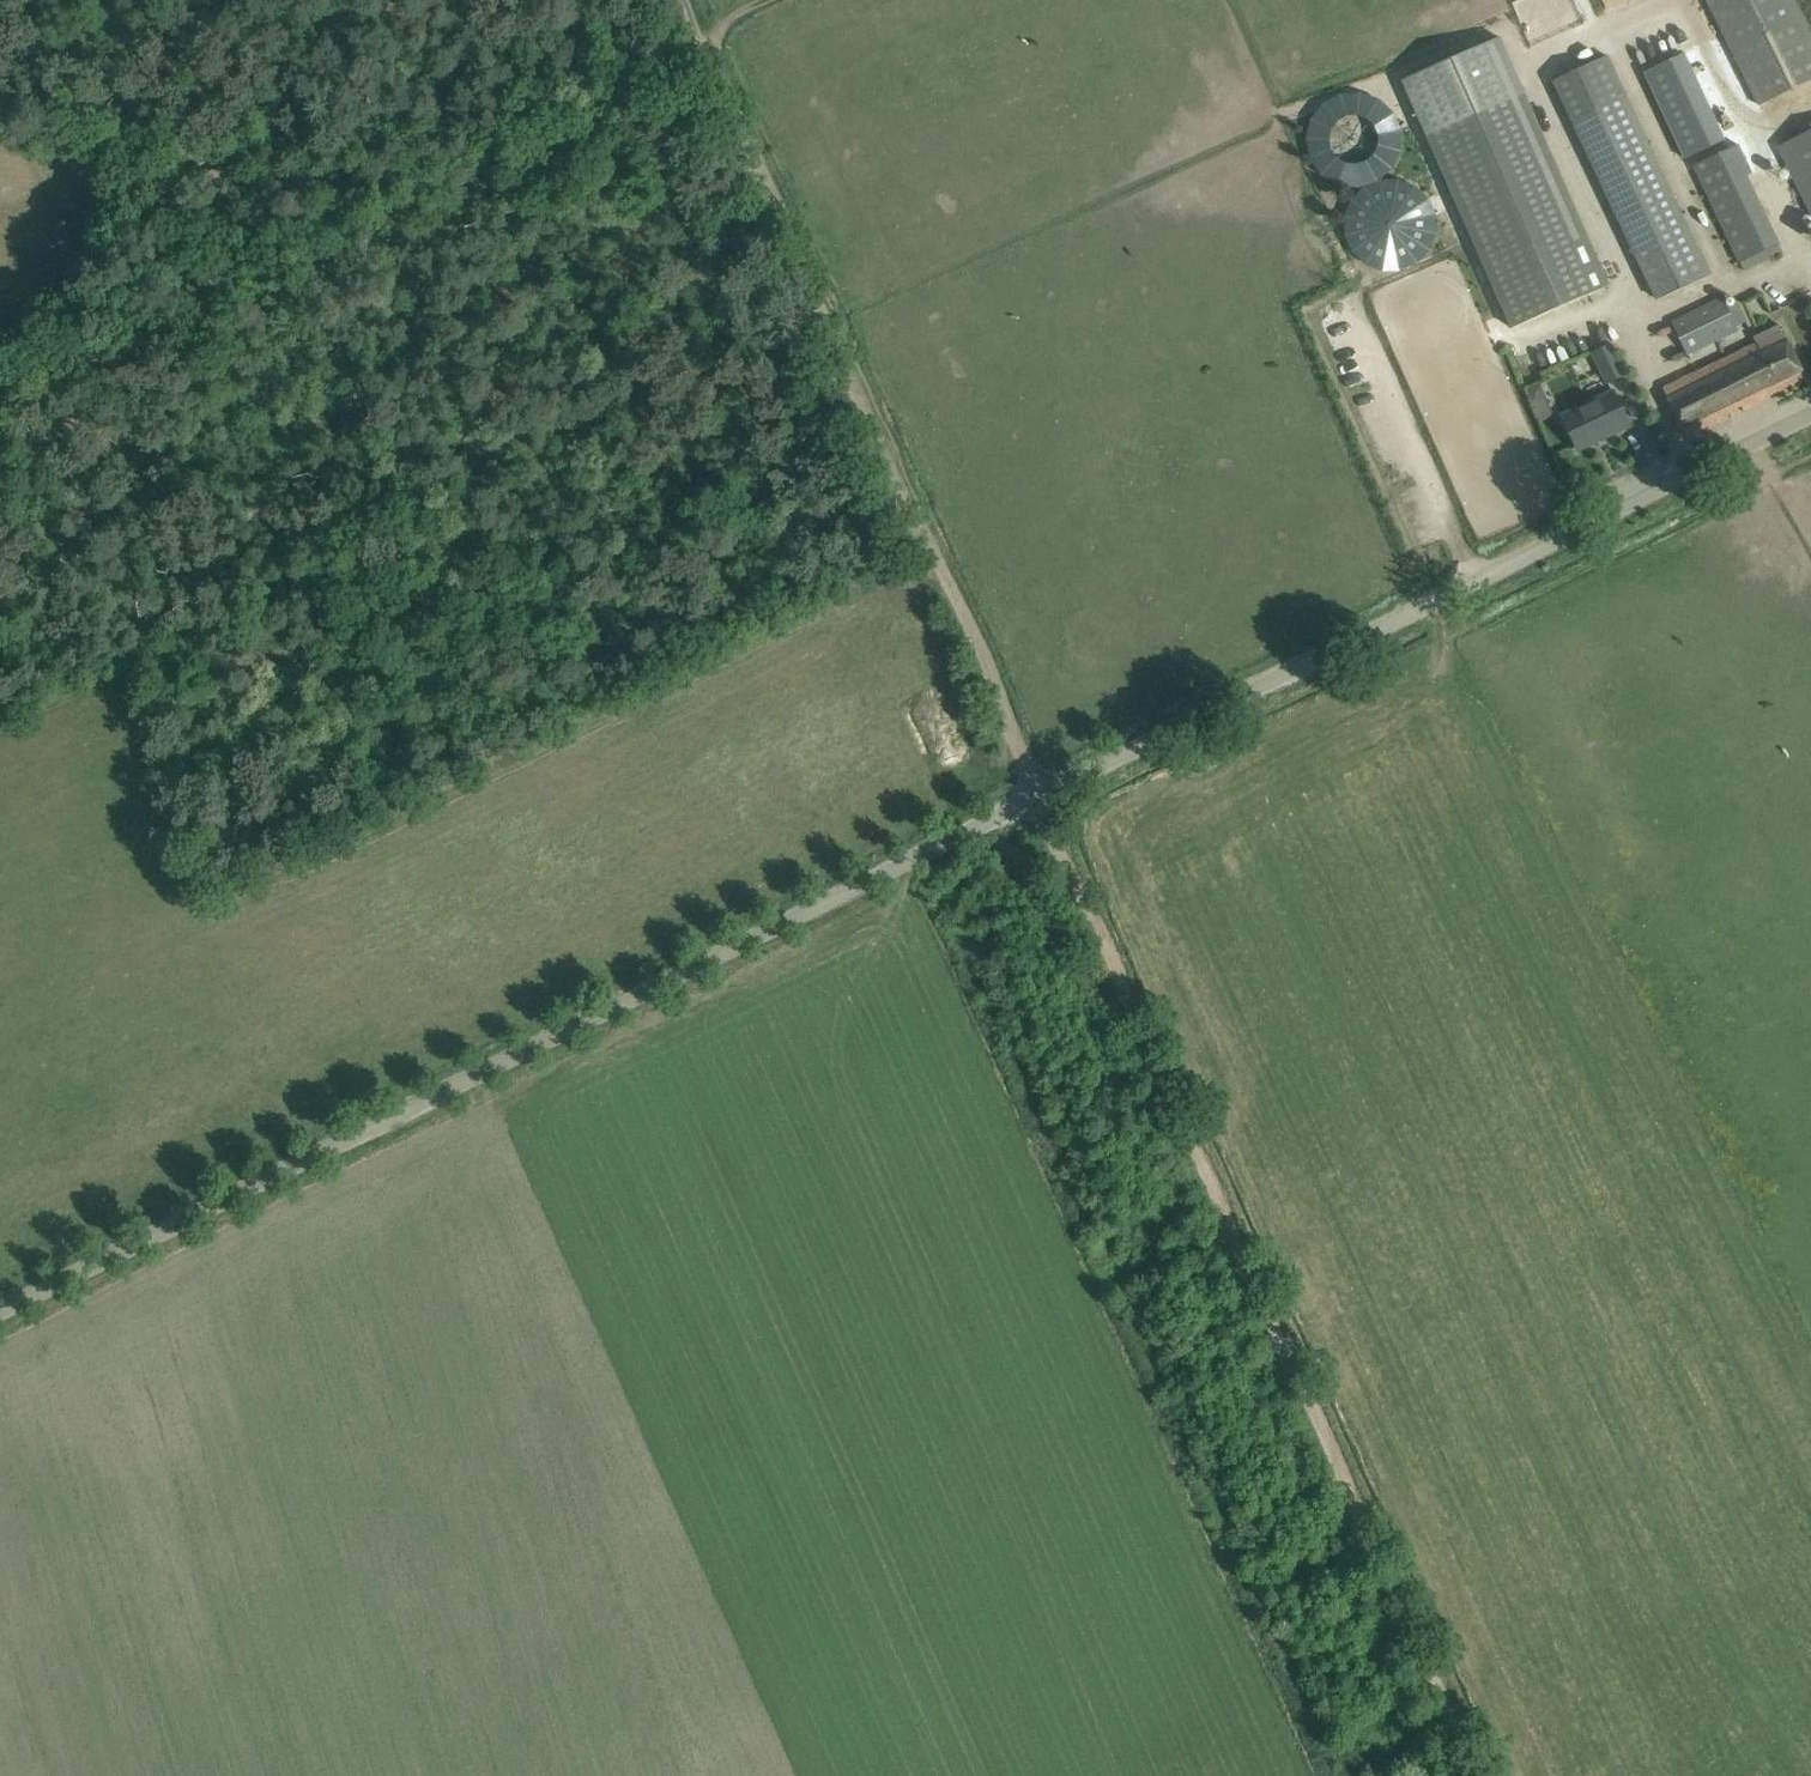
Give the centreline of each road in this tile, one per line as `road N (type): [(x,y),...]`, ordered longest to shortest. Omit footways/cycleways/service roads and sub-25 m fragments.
road 1 (unclassified): [(0,1309),(1810,413)]
road 2 (track): [(683,0),(1040,795)]

